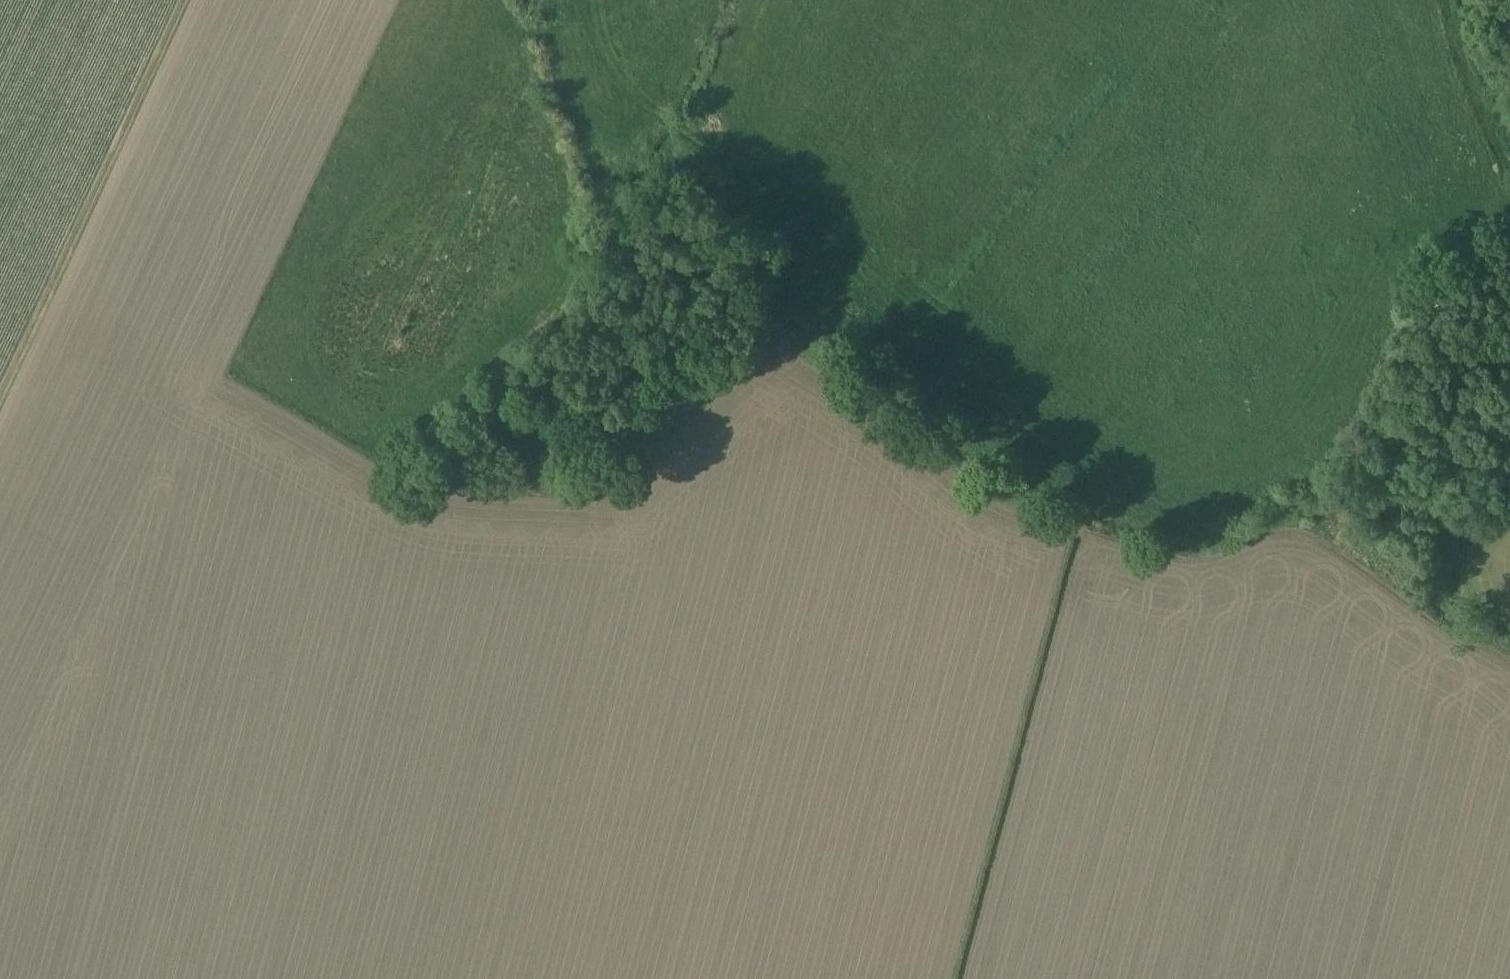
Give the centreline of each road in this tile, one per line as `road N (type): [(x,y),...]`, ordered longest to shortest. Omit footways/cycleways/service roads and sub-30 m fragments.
road 1 (track): [(0,388),(176,0)]

